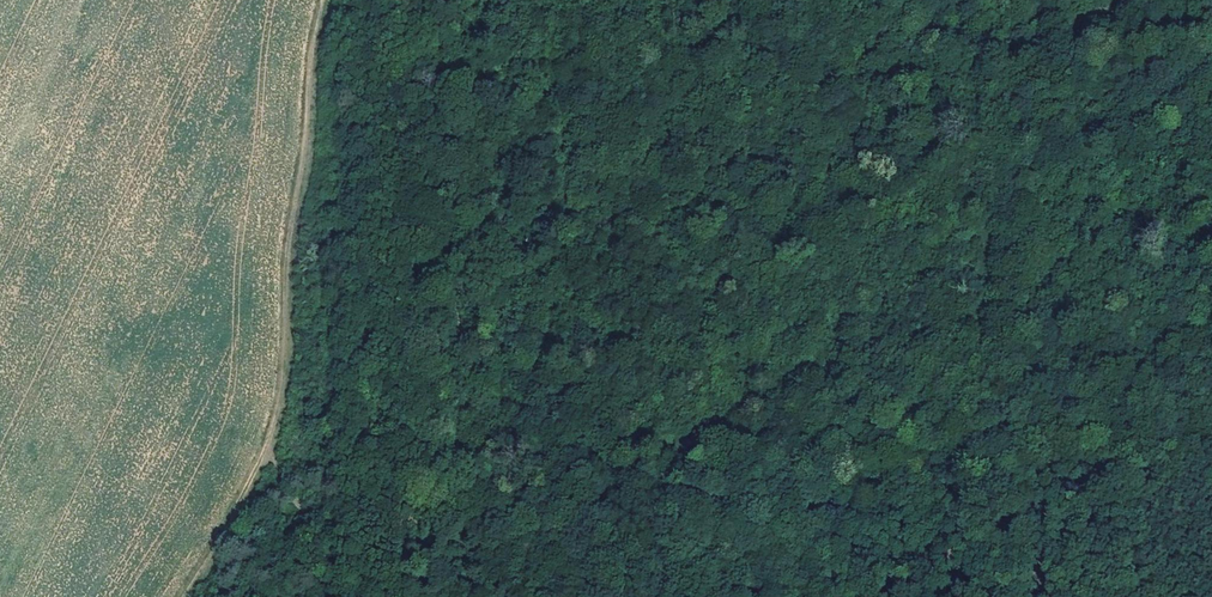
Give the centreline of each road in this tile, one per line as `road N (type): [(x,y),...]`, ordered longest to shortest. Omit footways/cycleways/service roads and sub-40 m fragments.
road 1 (track): [(427,521),(526,493),(604,491),(668,509),(774,481),(1211,439)]
road 2 (track): [(196,596),(279,422),(326,0)]
road 3 (track): [(965,468),(1021,393),(1081,368),(1211,250)]

